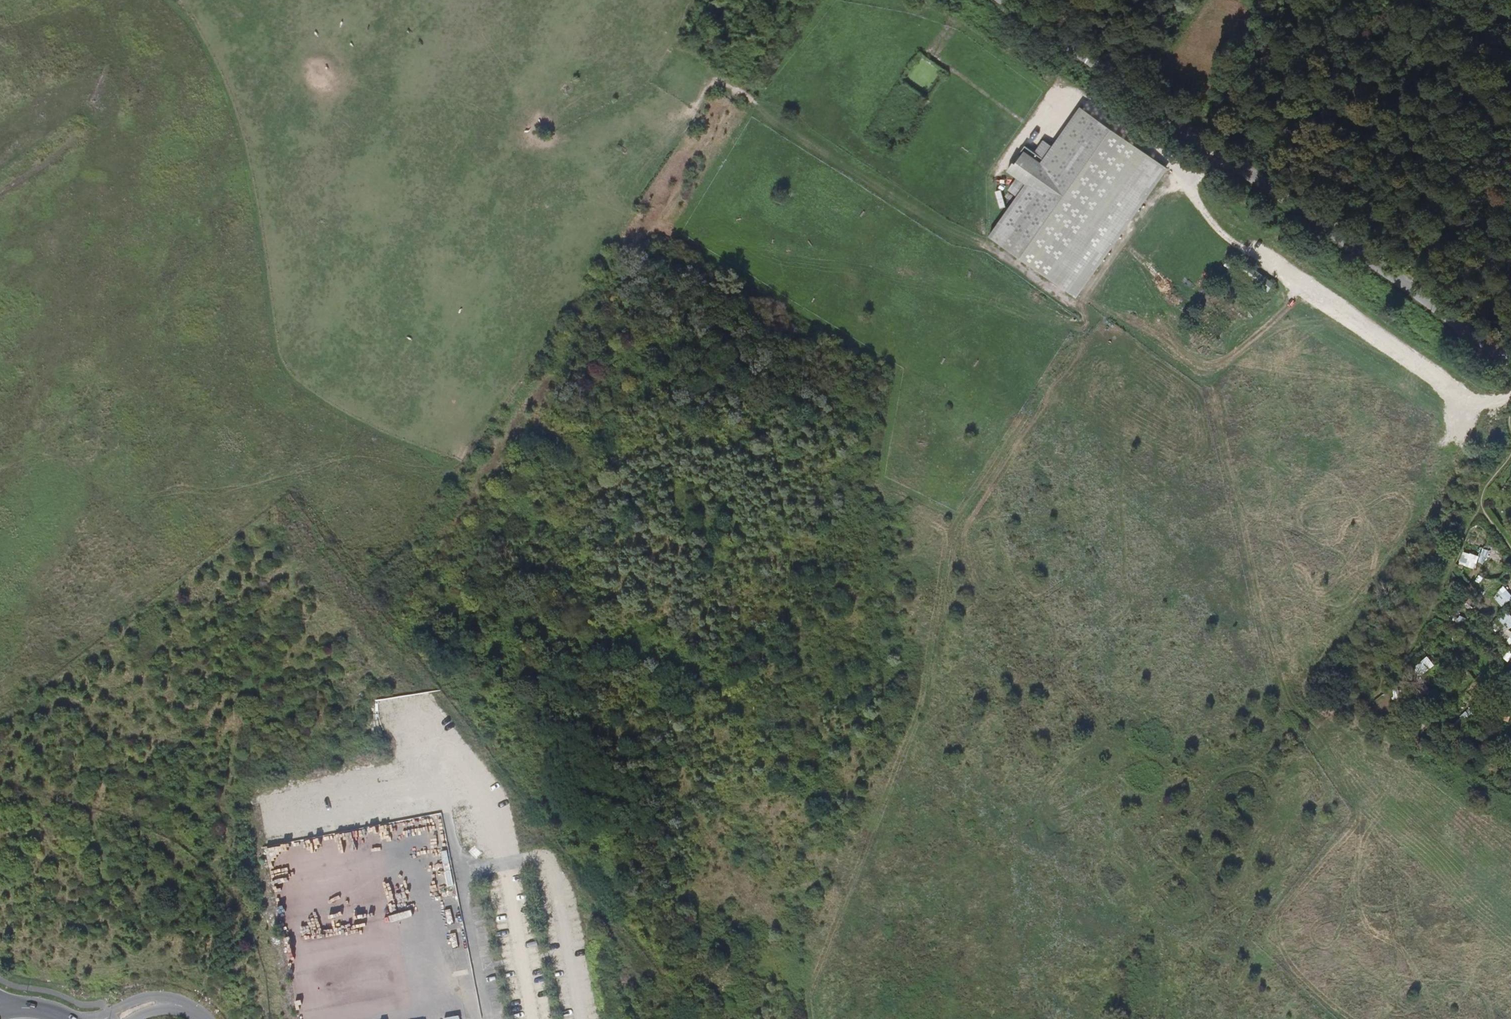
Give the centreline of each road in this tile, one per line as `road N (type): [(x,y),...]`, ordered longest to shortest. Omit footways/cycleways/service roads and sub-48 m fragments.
road 1 (unclassified): [(1005,0),(1510,368)]

